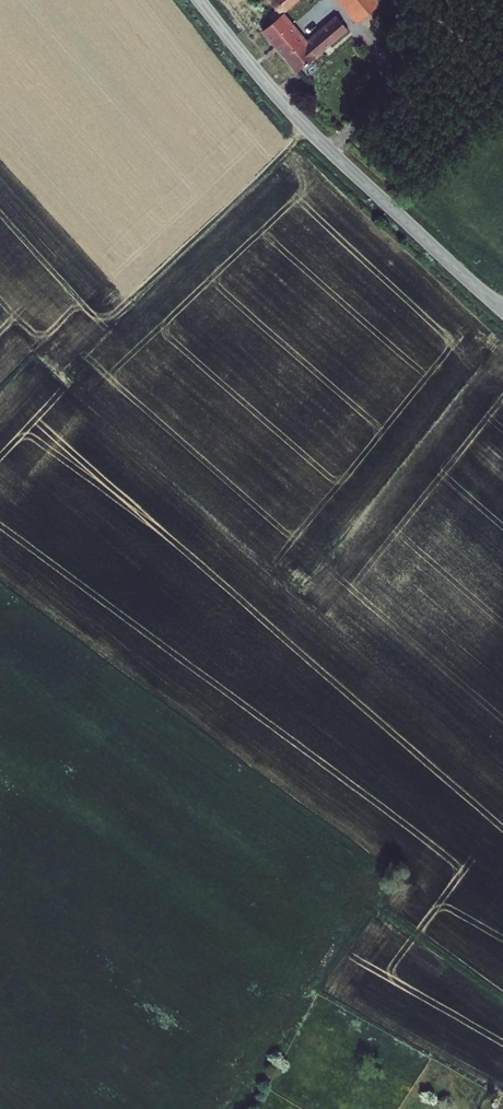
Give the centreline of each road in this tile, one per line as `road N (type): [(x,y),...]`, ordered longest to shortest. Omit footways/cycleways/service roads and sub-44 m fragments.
road 1 (unclassified): [(199,0),(283,107),(502,305)]

